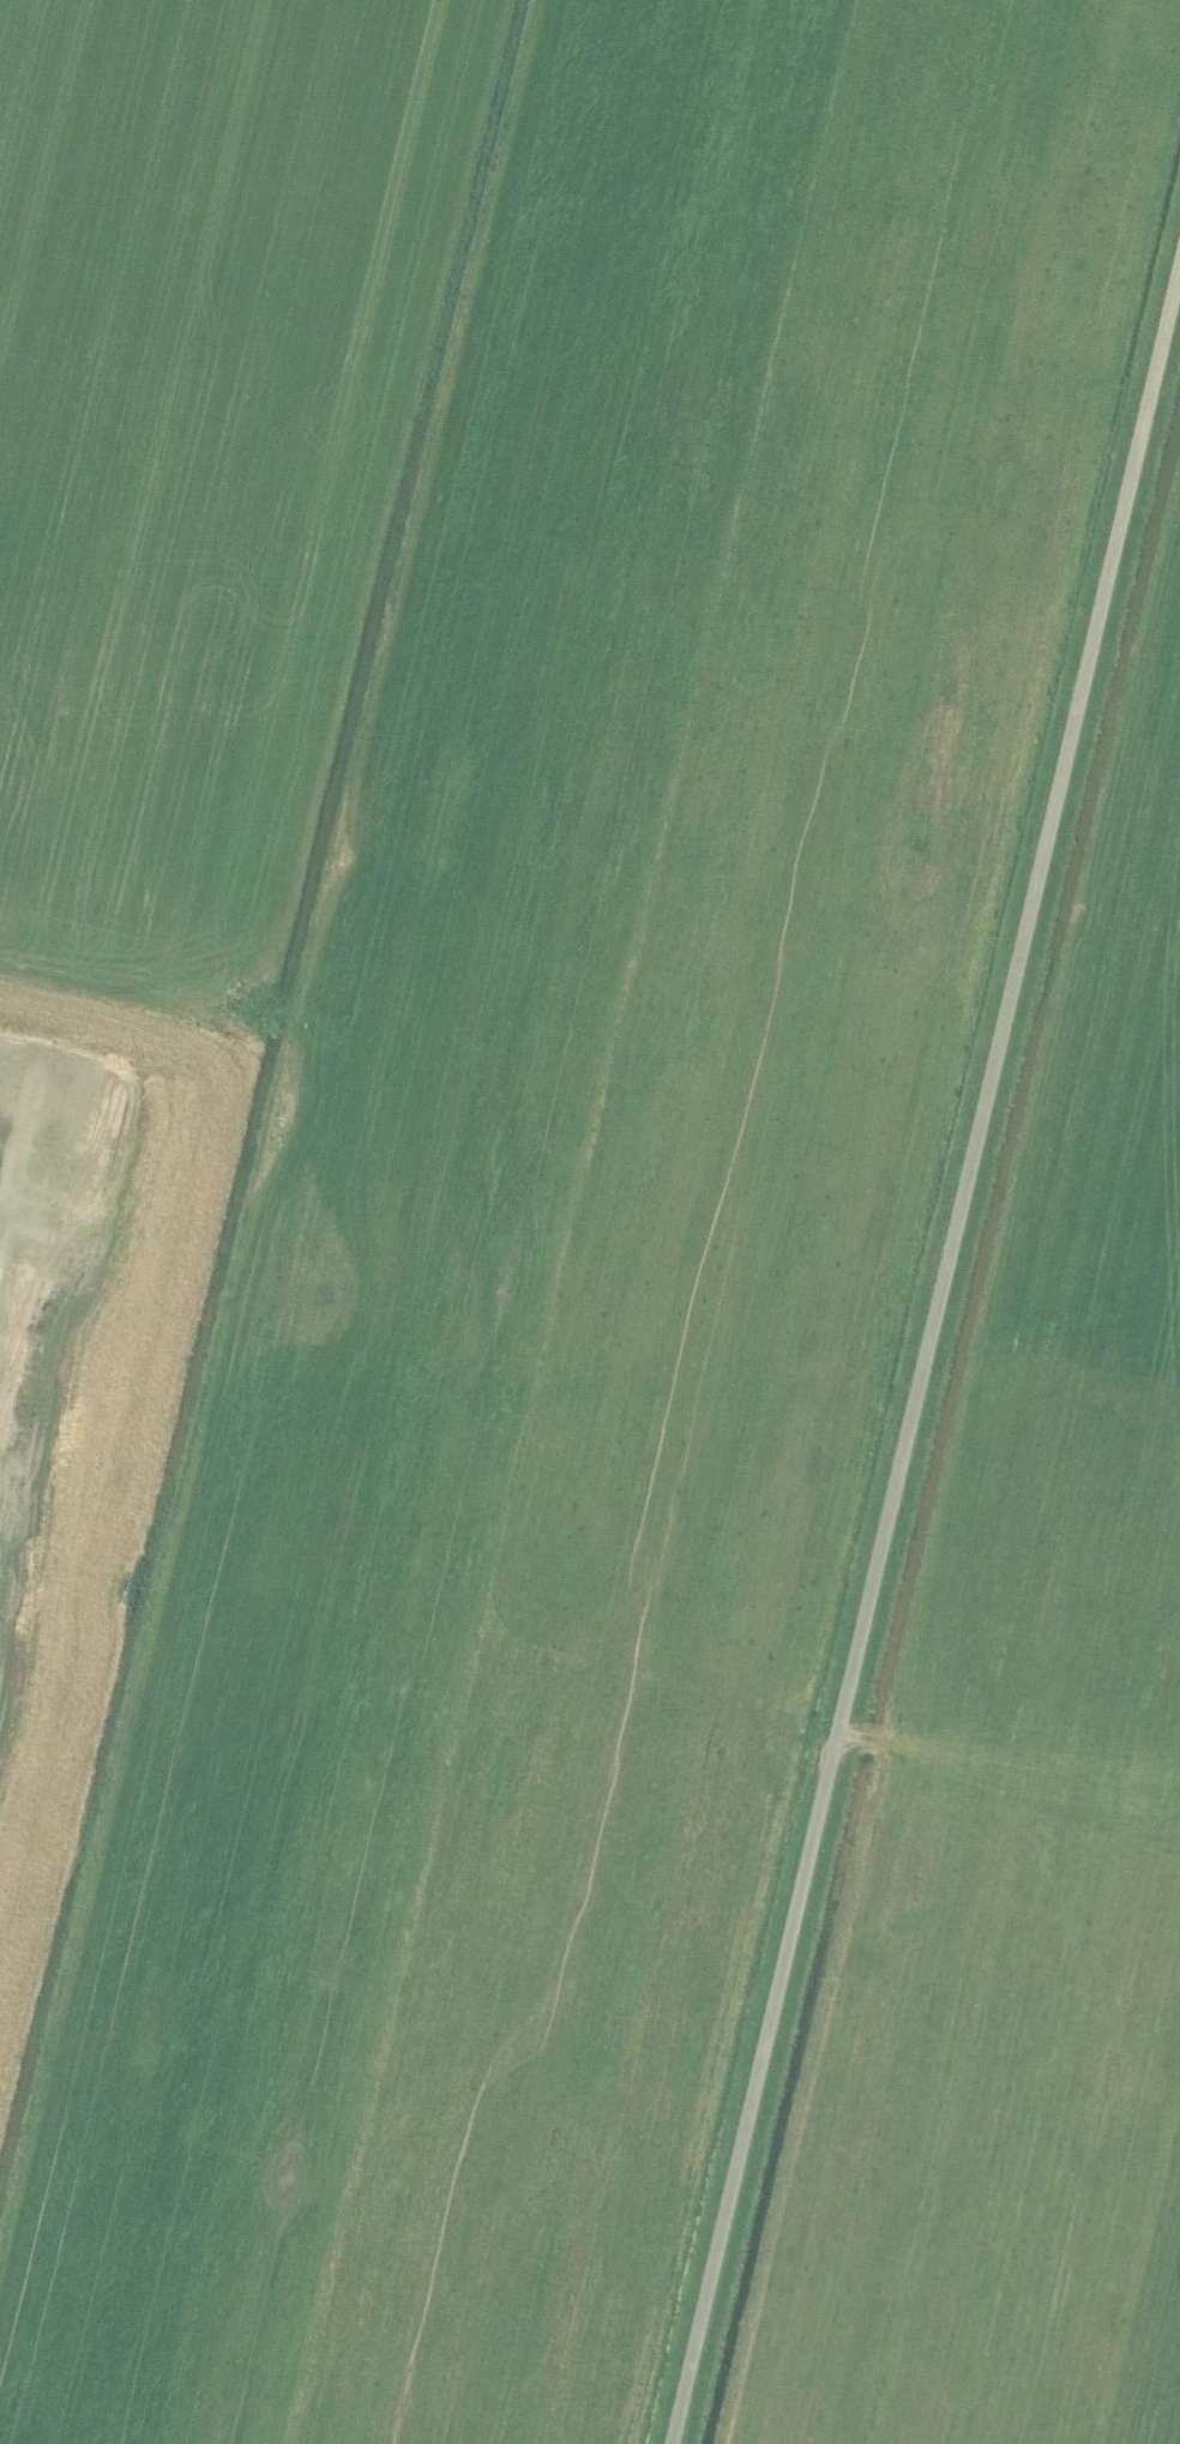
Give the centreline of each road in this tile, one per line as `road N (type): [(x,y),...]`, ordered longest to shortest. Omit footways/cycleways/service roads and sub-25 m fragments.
road 1 (unclassified): [(680,2443),(1179,296)]

